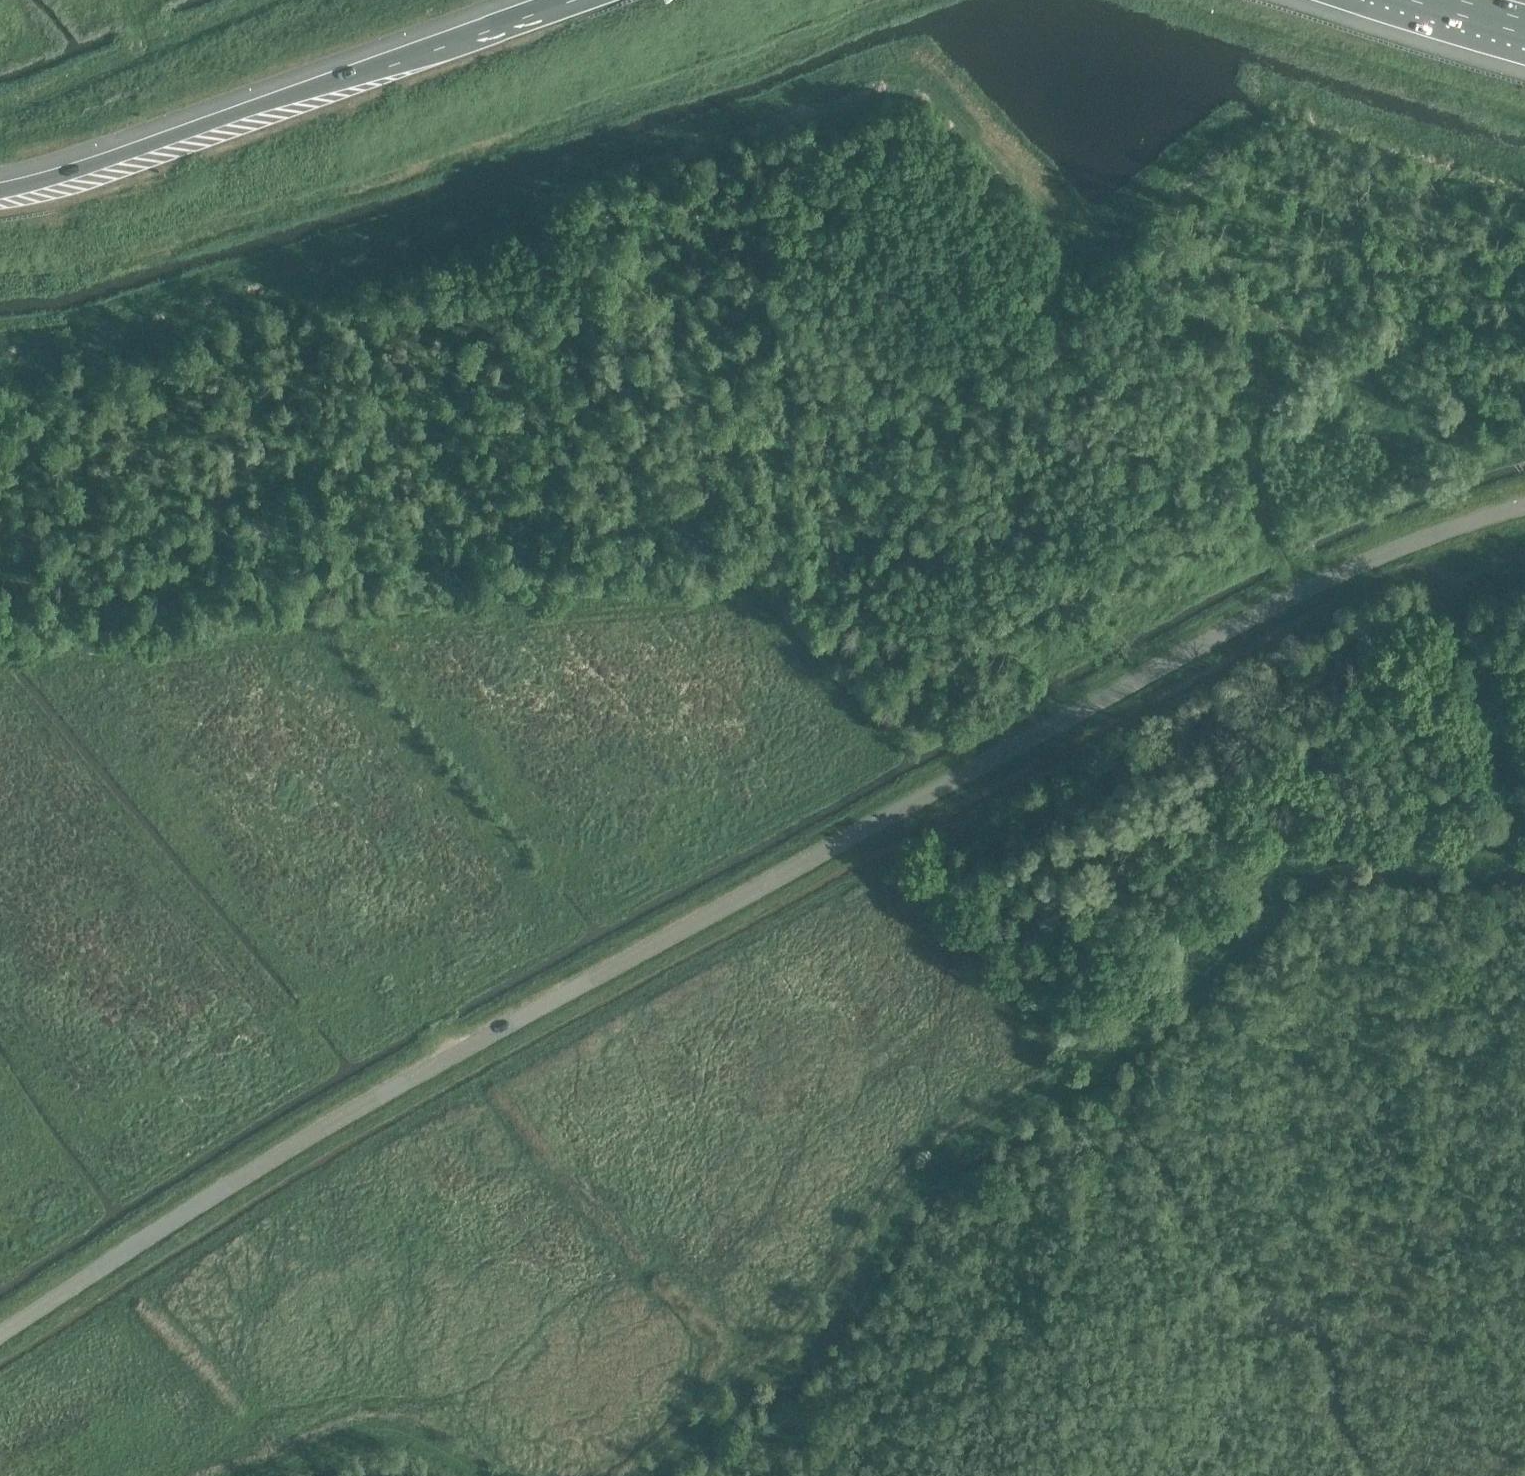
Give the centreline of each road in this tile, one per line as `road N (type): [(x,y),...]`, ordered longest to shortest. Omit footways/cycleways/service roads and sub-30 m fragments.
road 1 (unclassified): [(0,1337),(485,1039),(748,892),(1308,589),(1524,504)]
road 2 (motorway): [(574,0),(84,172),(0,192)]

